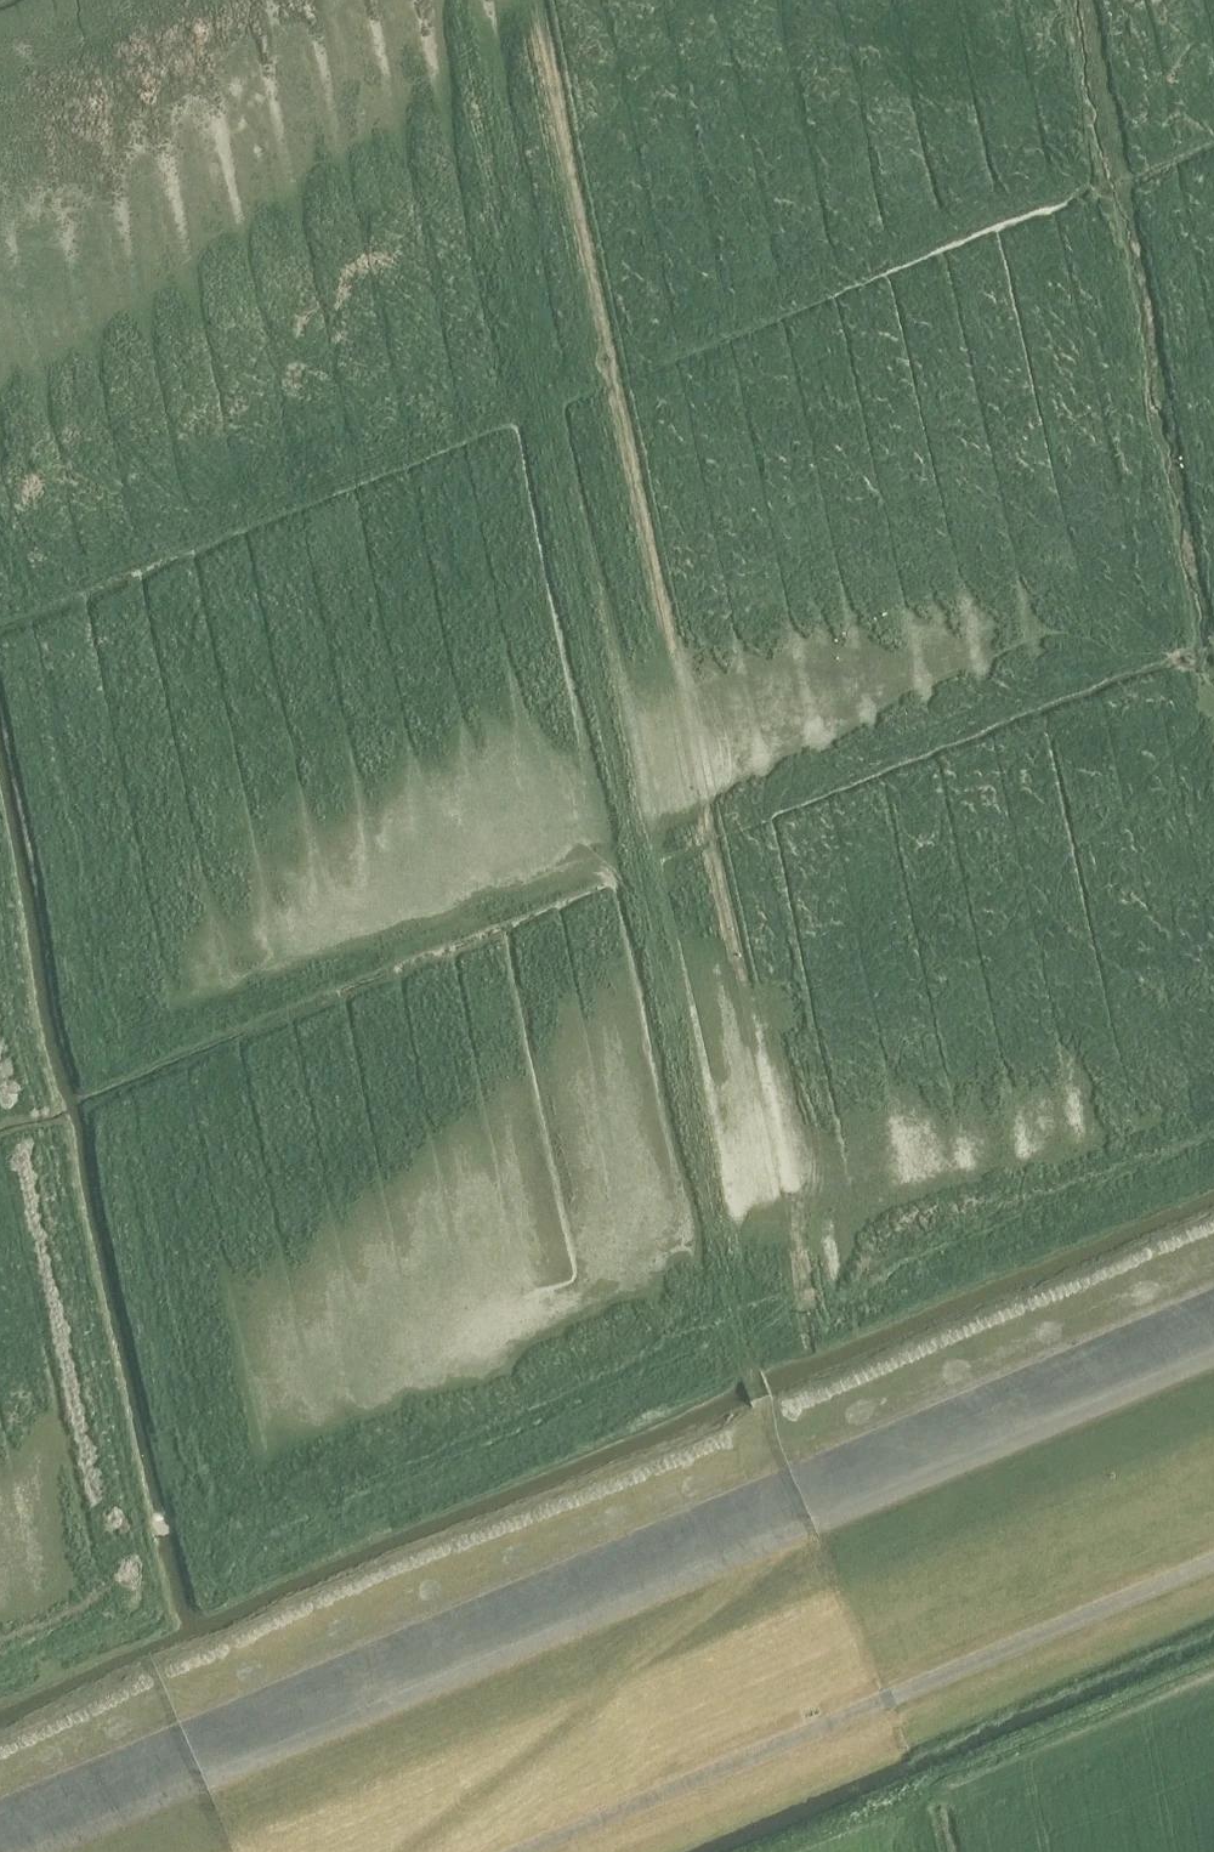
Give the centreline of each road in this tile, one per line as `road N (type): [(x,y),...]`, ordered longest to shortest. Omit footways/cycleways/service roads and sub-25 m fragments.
road 1 (track): [(394,1851),(595,1696),(780,1536)]

